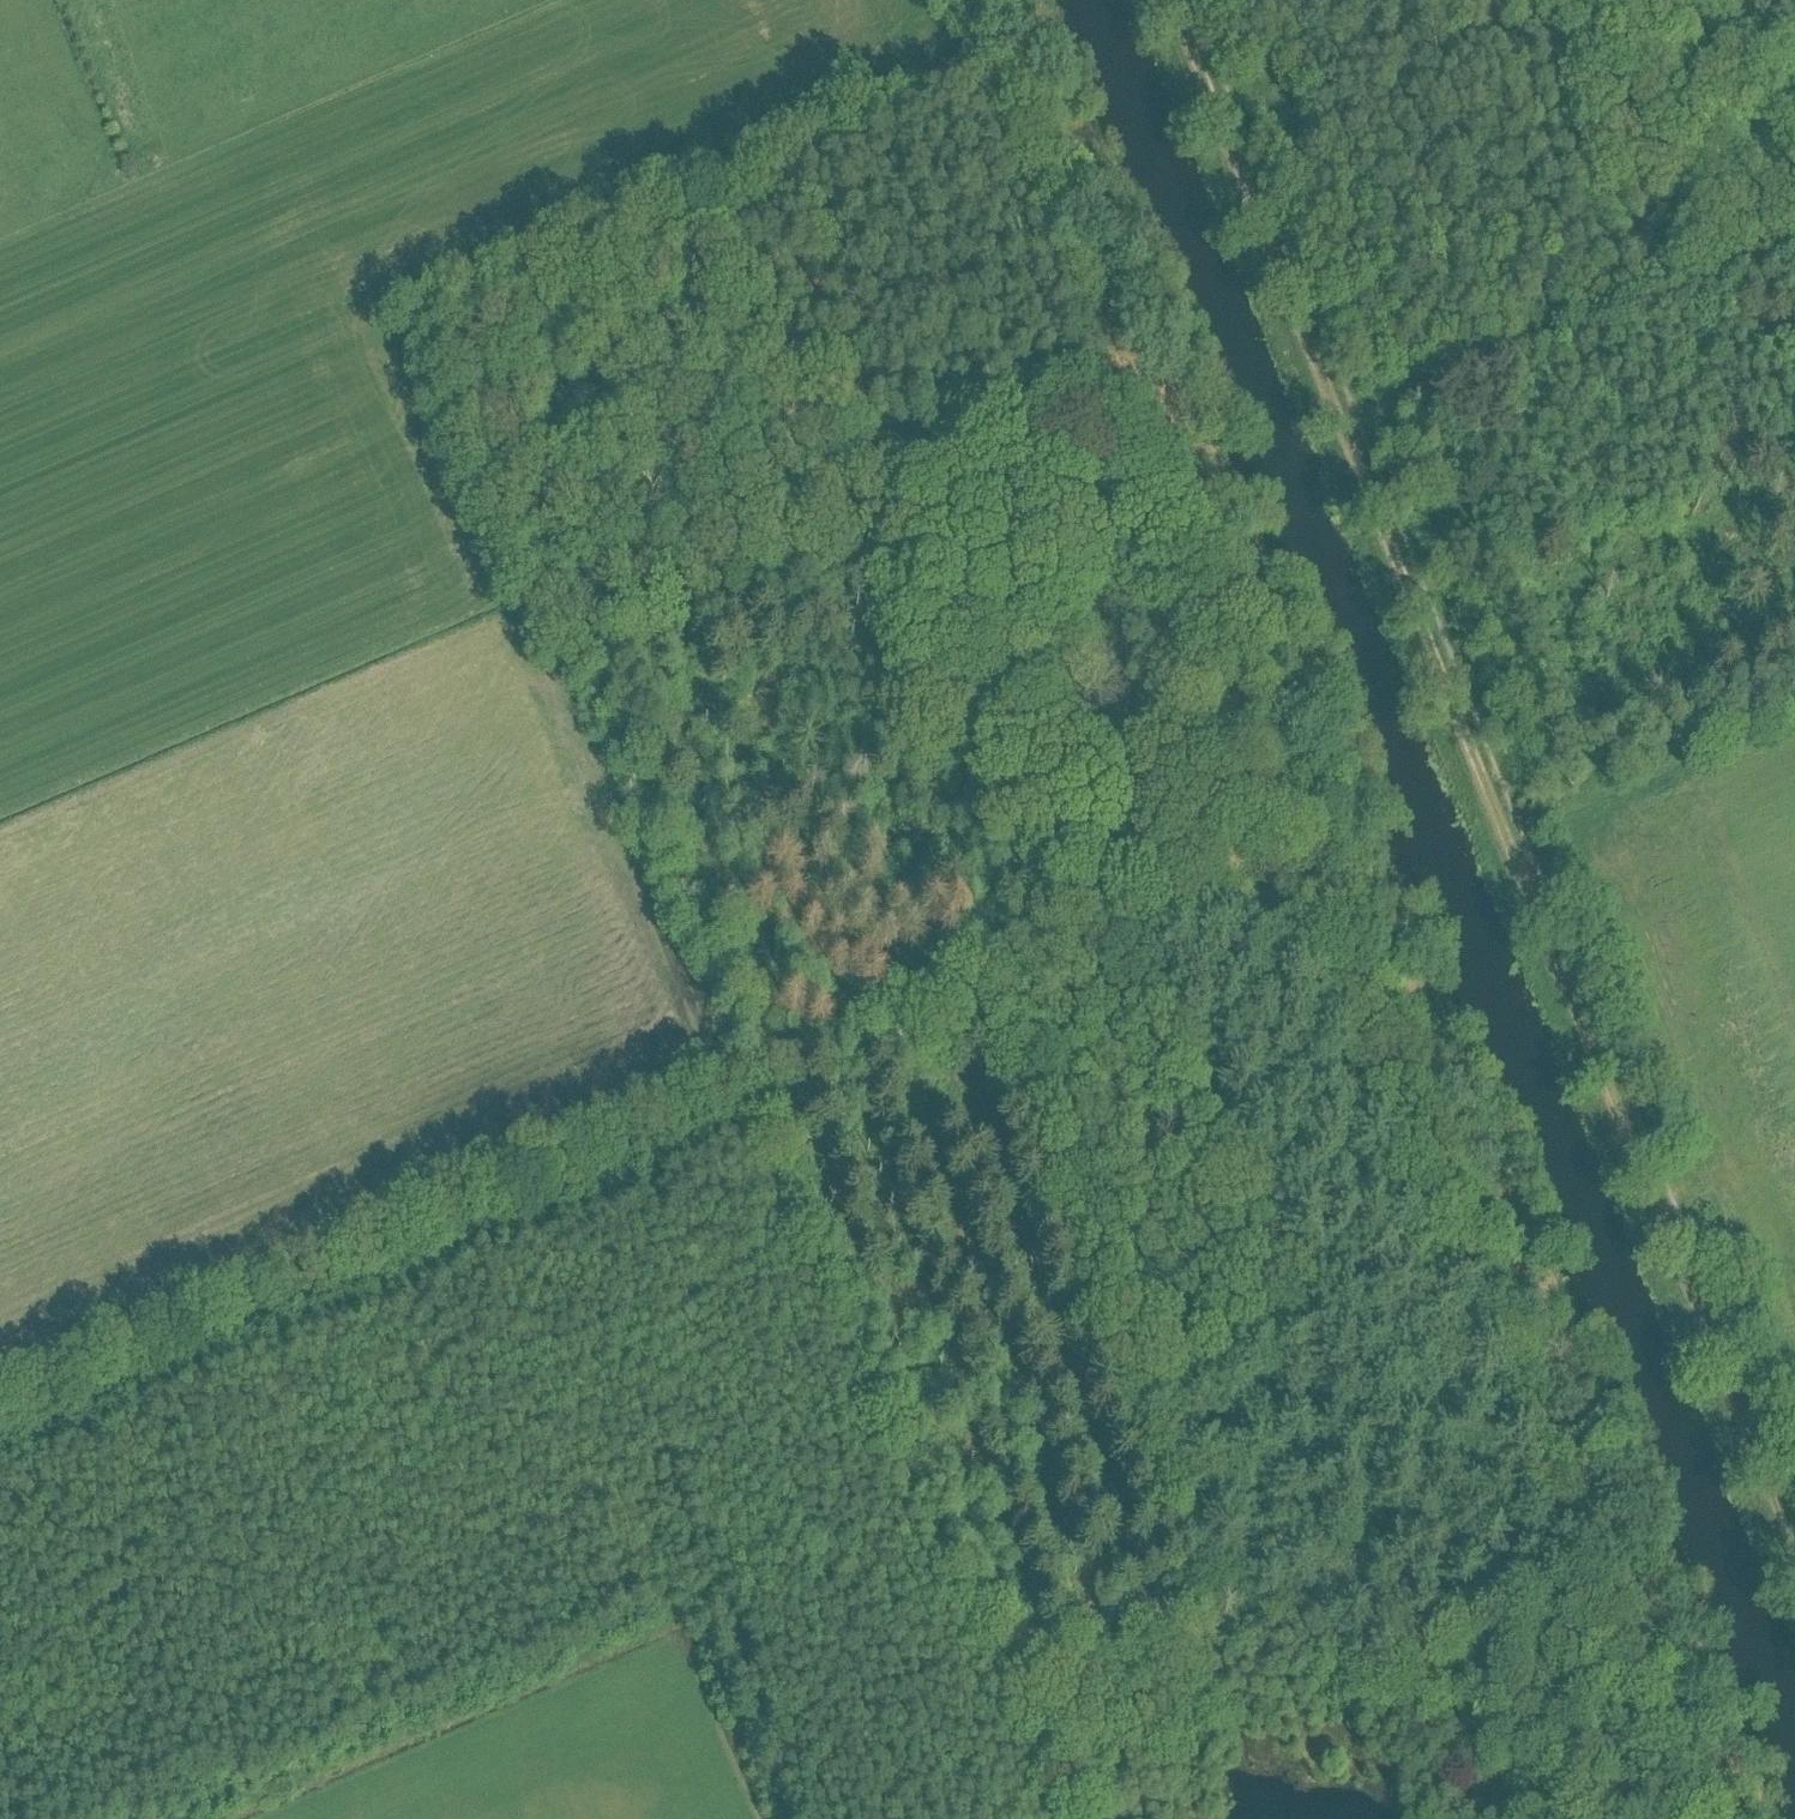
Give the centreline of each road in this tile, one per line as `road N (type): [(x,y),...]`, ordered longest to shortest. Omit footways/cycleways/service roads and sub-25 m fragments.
road 1 (track): [(1794,1529),(1348,426)]
road 2 (track): [(1348,426),(1177,0)]

